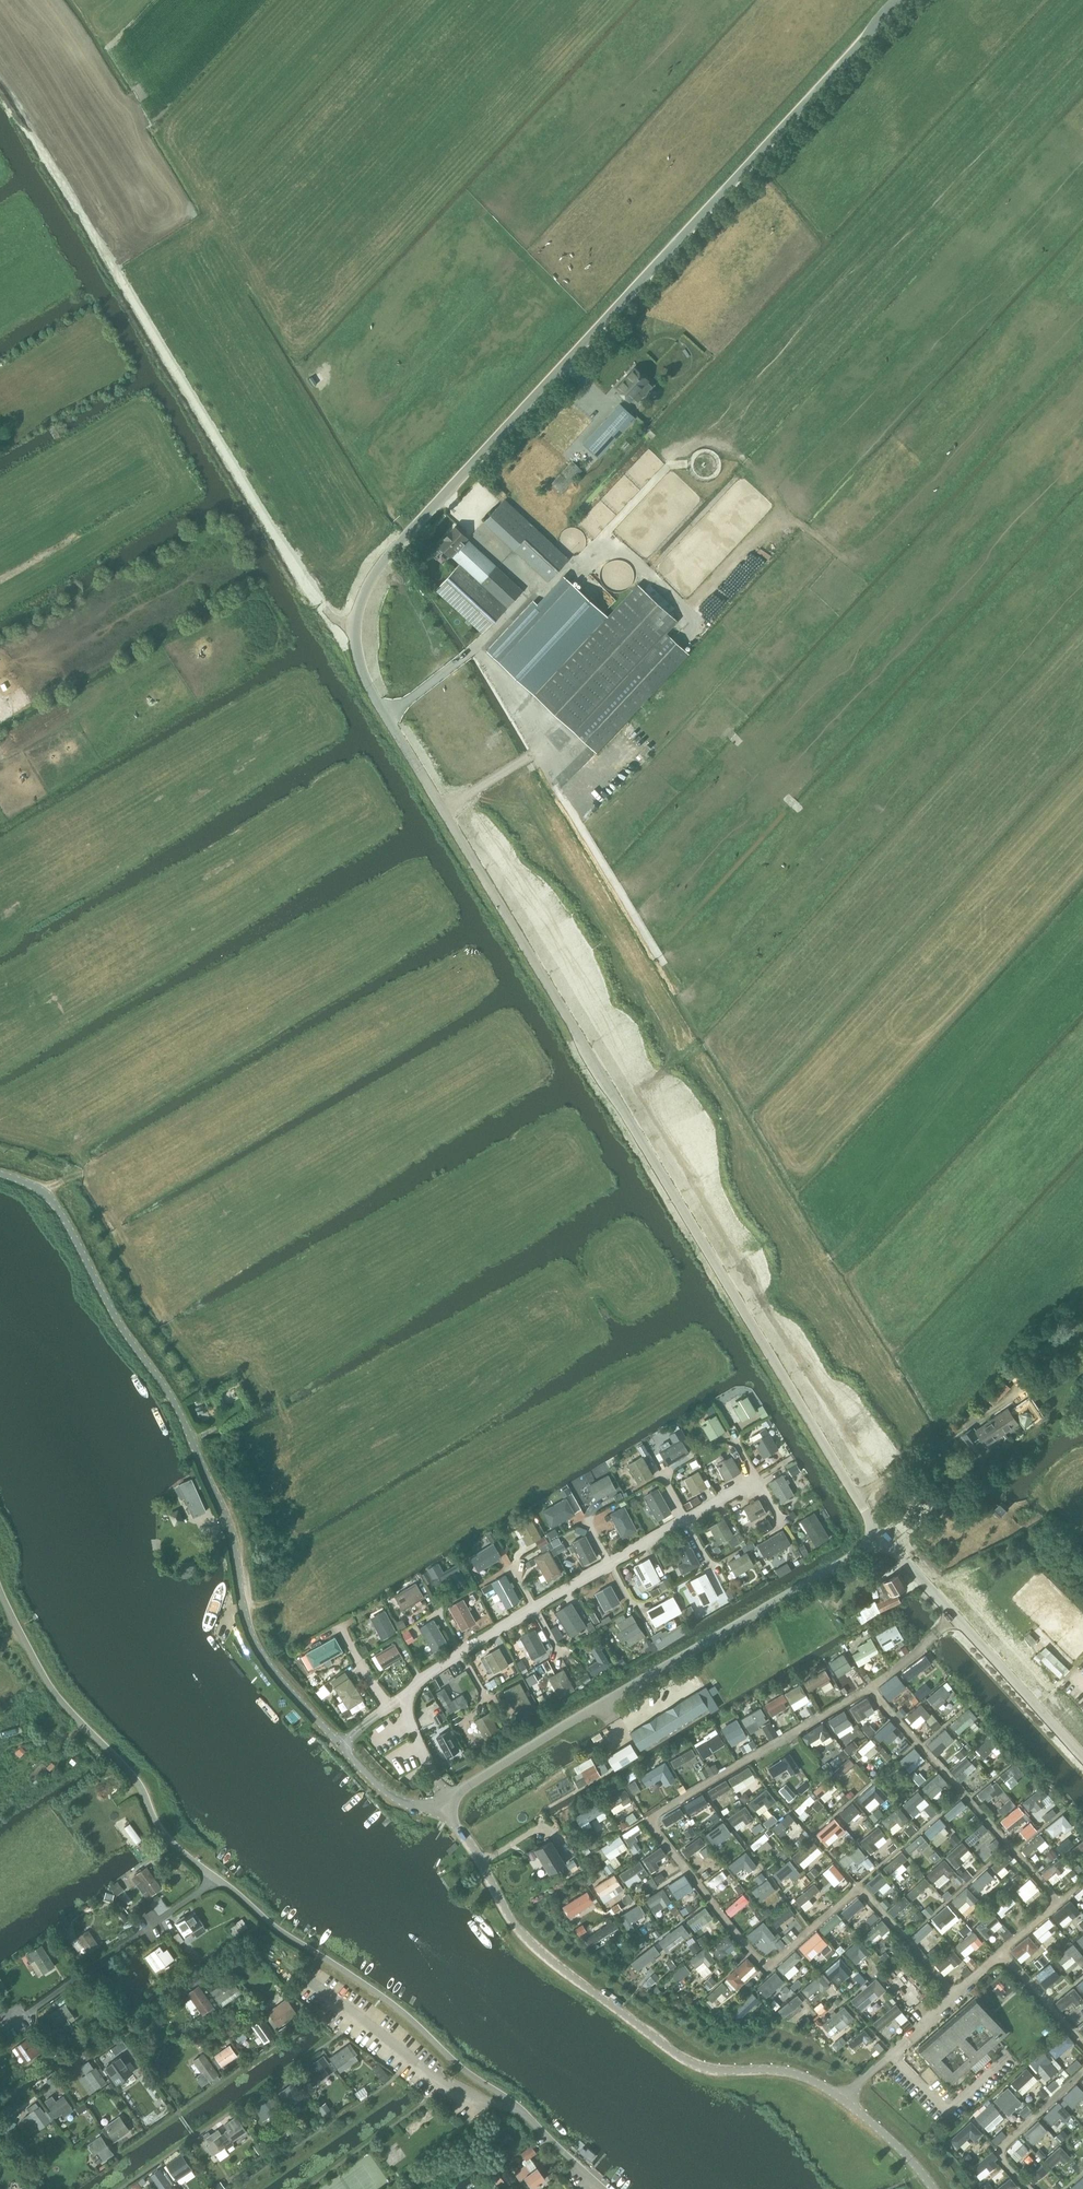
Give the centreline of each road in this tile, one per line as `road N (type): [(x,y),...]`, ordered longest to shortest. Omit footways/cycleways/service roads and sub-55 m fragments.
road 1 (unclassified): [(879,1539),(361,672),(352,626),(379,562),(896,0)]
road 2 (unclassified): [(432,1808),(408,1803),(375,1780),(264,1658),(245,1614),(230,1530),(183,1417),(123,1330),(53,1199),(34,1182),(0,1172)]
road 3 (track): [(0,1129),(68,1153),(100,1189),(208,1379),(244,1362),(274,1395),(289,1426),(291,1520),(303,1565),(276,1603),(244,1607)]
road 4 (unclassified): [(935,2188),(890,2139),(820,2085),(791,2073),(686,2060),(559,1967),(516,1926),(457,1823),(432,1808)]
road 5 (unclassified): [(432,1808),(879,1539)]
road 6 (unclassified): [(523,2109),(472,2076),(383,1997),(275,1929),(213,1878)]
road 7 (unclassified): [(213,1878),(166,1837),(124,1763),(49,1684),(0,1591)]
road 8 (track): [(156,330),(320,603),(352,626)]
road 9 (track): [(47,152),(156,330),(156,280),(174,248),(220,216)]
road 10 (unclassified): [(1082,1756),(879,1539)]
road 11 (residential): [(0,2030),(213,1878)]
road 12 (residential): [(523,2109),(458,2093),(314,1983)]
road 13 (track): [(0,67),(47,152),(166,77)]
road 14 (track): [(554,783),(664,962)]

